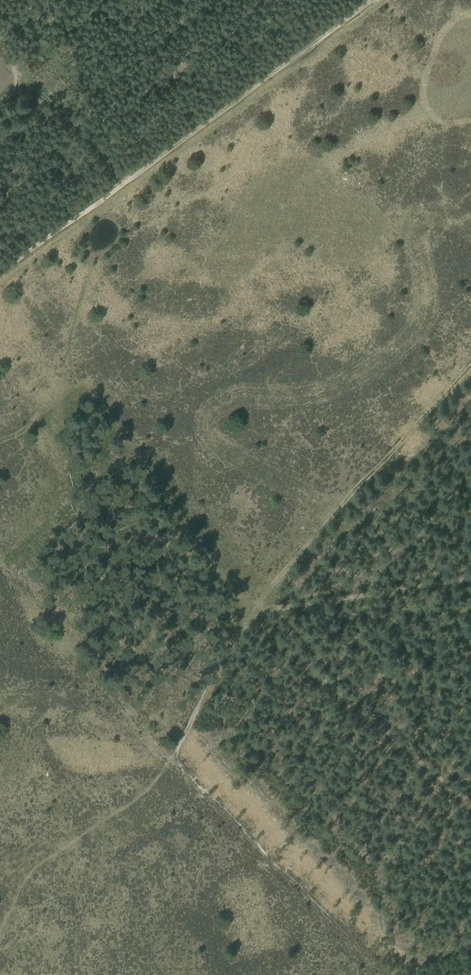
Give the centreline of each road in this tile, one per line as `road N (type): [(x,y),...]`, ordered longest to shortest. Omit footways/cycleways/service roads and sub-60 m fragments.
road 1 (track): [(389,974),(175,754),(248,611),(470,369)]
road 2 (track): [(0,273),(370,0)]
road 3 (track): [(248,611),(470,805)]
road 4 (track): [(470,579),(248,611)]

